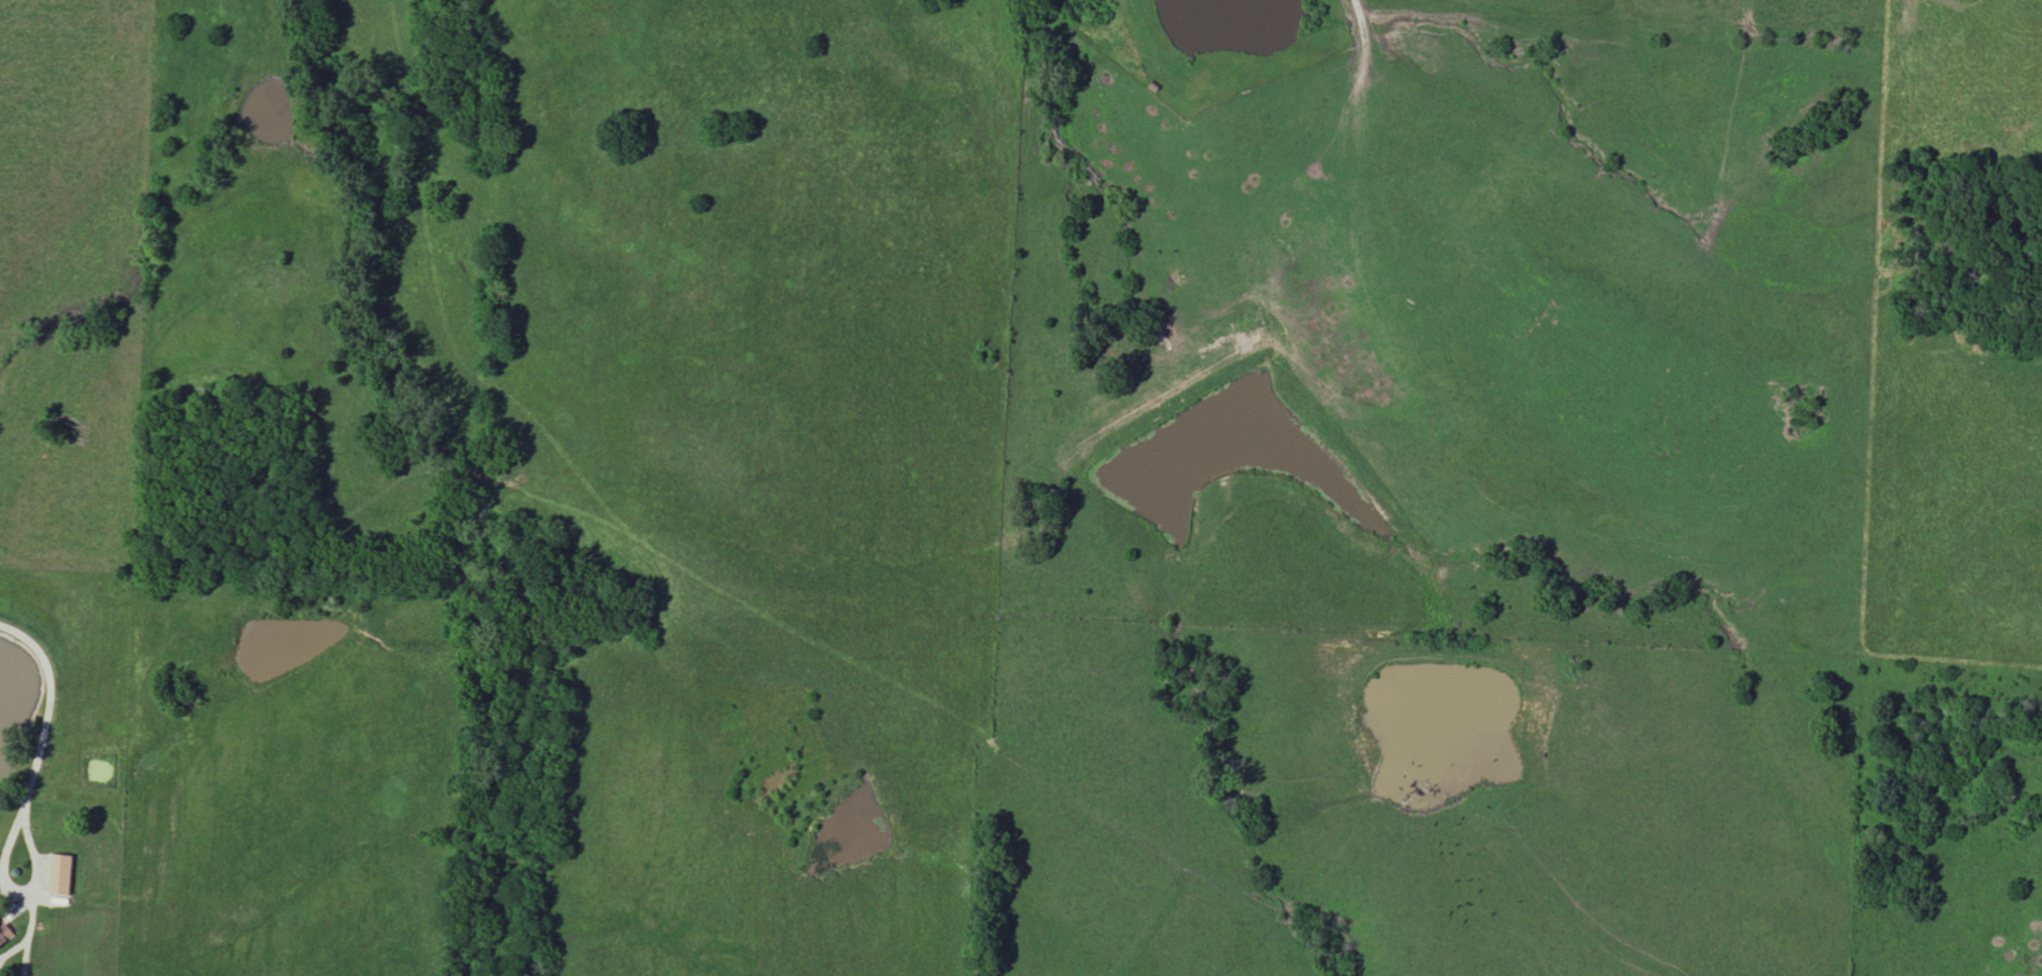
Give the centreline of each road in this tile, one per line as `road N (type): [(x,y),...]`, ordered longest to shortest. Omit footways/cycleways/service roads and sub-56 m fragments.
road 1 (residential): [(21,819),(51,707),(49,663),(30,638),(0,624)]

